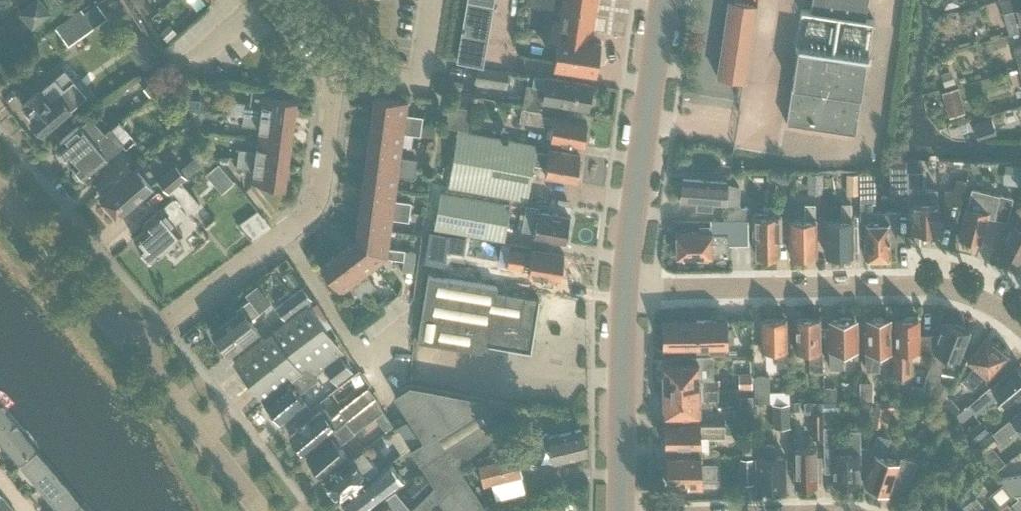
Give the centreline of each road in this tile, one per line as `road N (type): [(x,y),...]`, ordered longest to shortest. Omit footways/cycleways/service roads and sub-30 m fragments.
road 1 (residential): [(1020,325),(986,301),(934,287),(625,287)]
road 2 (residential): [(132,349),(310,212),(331,81)]
road 3 (tertiary): [(625,287),(664,0)]
road 4 (tertiary): [(621,510),(625,287)]
road 5 (unclassified): [(260,510),(132,349)]
road 6 (unclassified): [(132,349),(0,192)]
road 7 (residential): [(331,81),(420,89),(434,0)]

